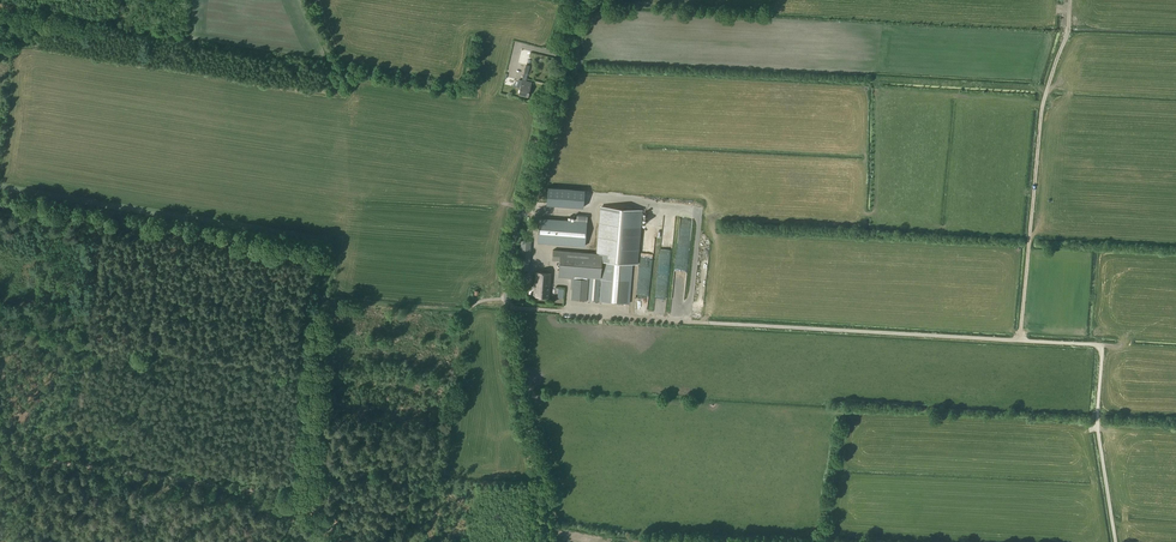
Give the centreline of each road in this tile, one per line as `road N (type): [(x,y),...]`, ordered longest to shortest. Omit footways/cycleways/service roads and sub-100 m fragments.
road 1 (unclassified): [(544,541),(544,492),(514,383),(505,301),(517,217),(581,0)]
road 2 (track): [(347,541),(306,493),(28,461),(0,388)]
road 3 (track): [(321,298),(306,493)]
road 4 (track): [(321,298),(466,310),(505,301)]

